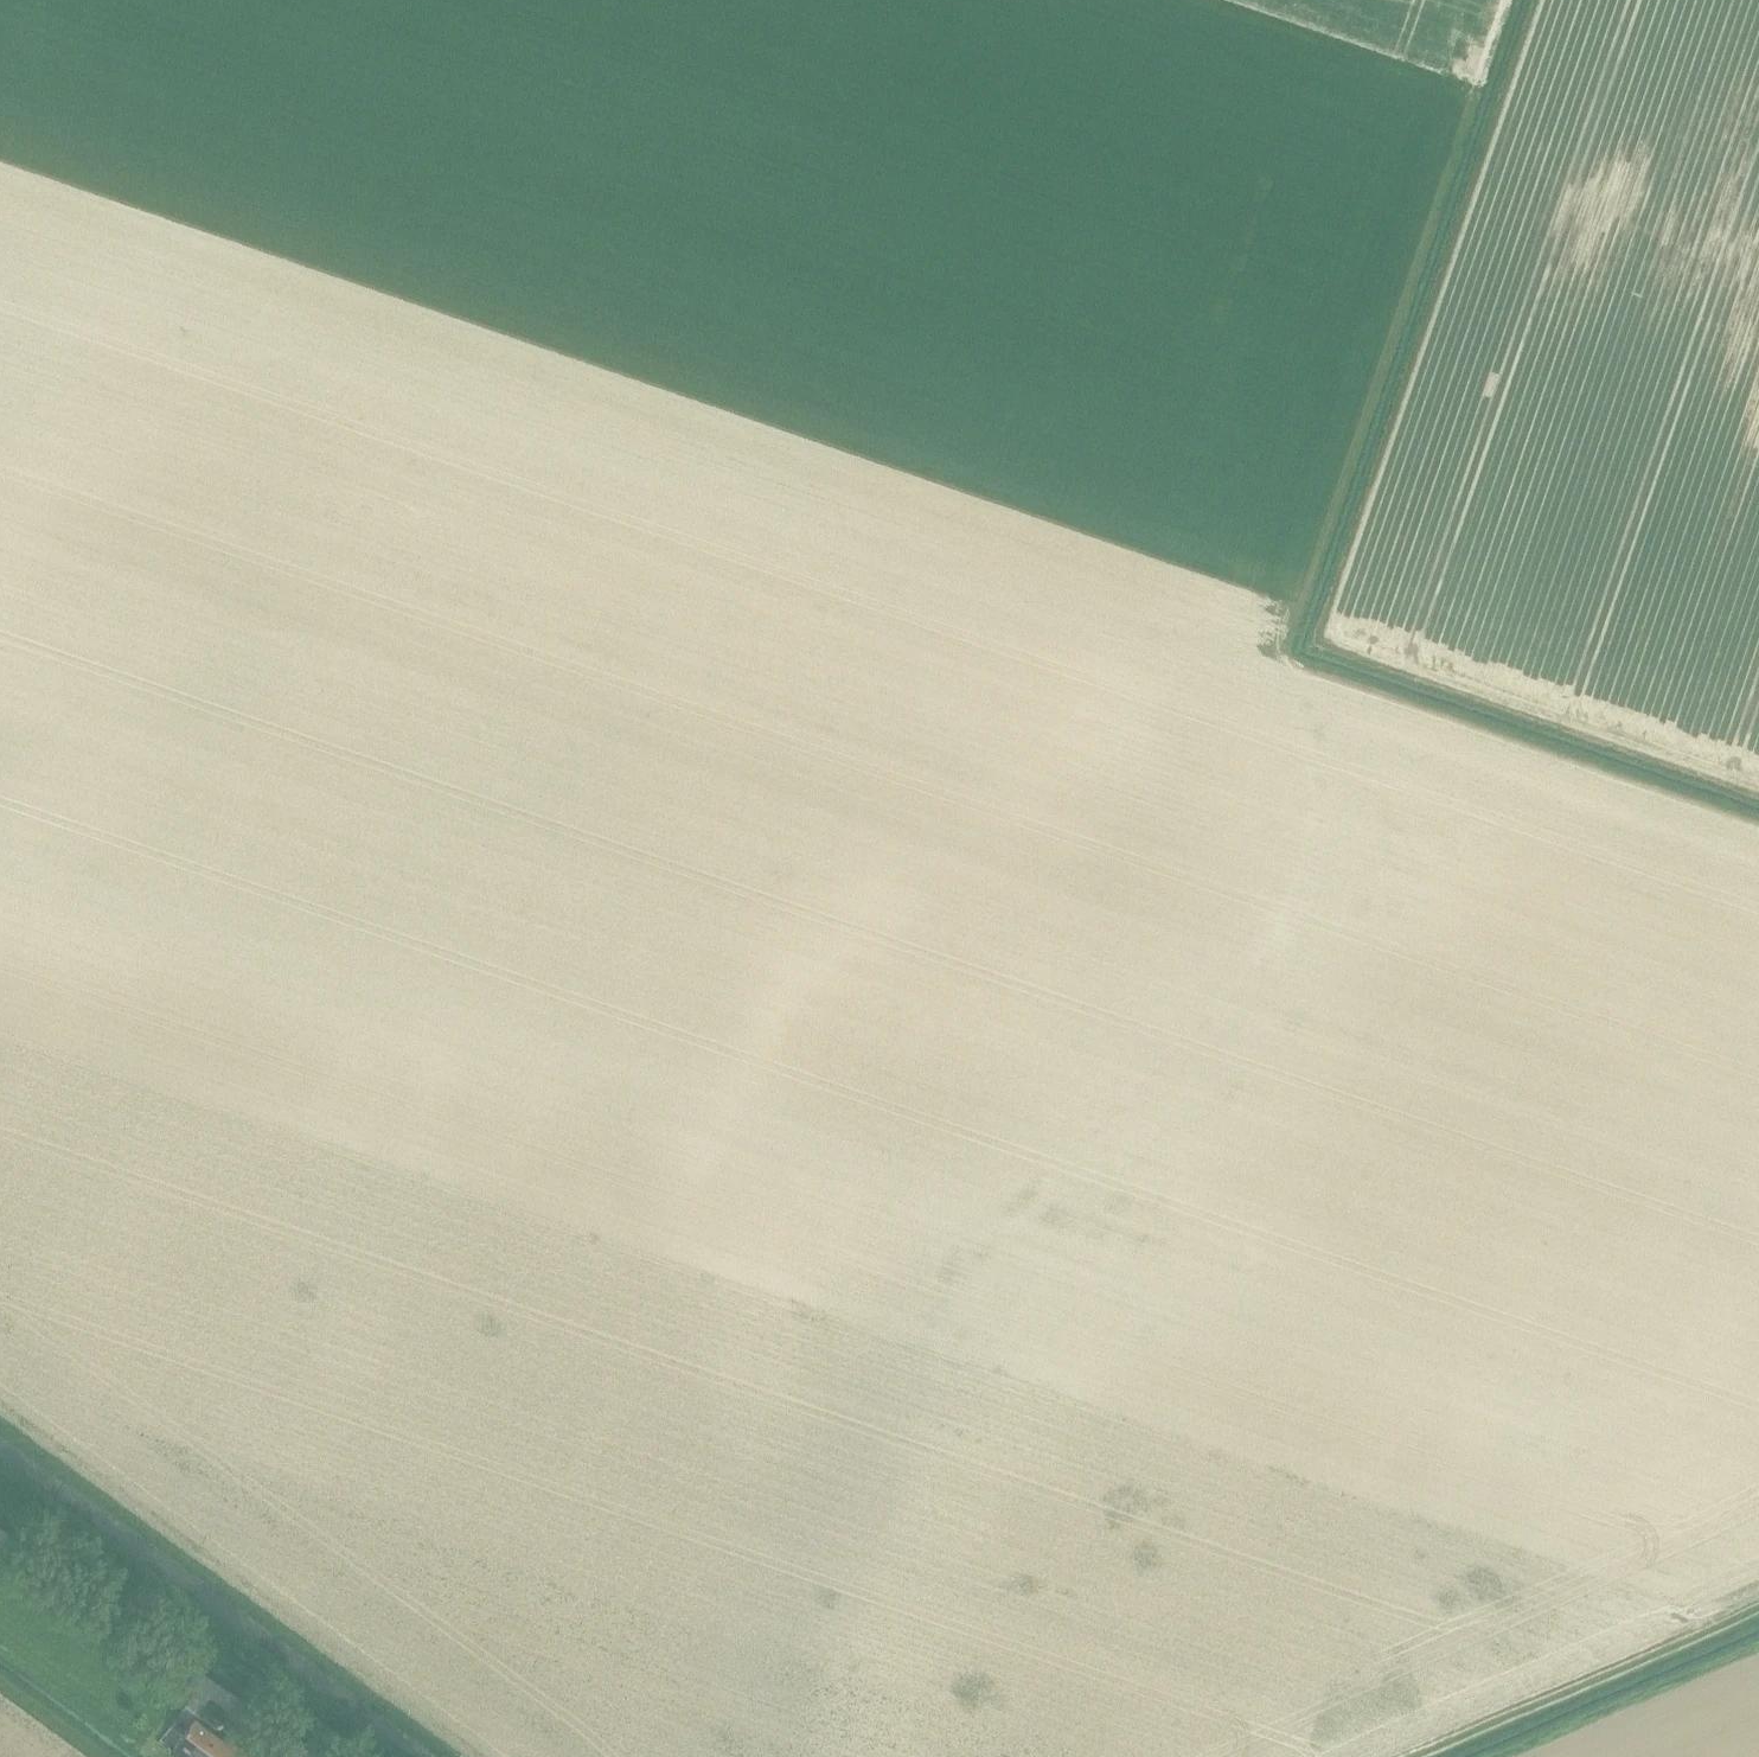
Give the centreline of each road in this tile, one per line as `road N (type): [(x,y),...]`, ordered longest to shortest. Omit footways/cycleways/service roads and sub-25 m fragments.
road 1 (unclassified): [(303,1756),(0,1537)]

